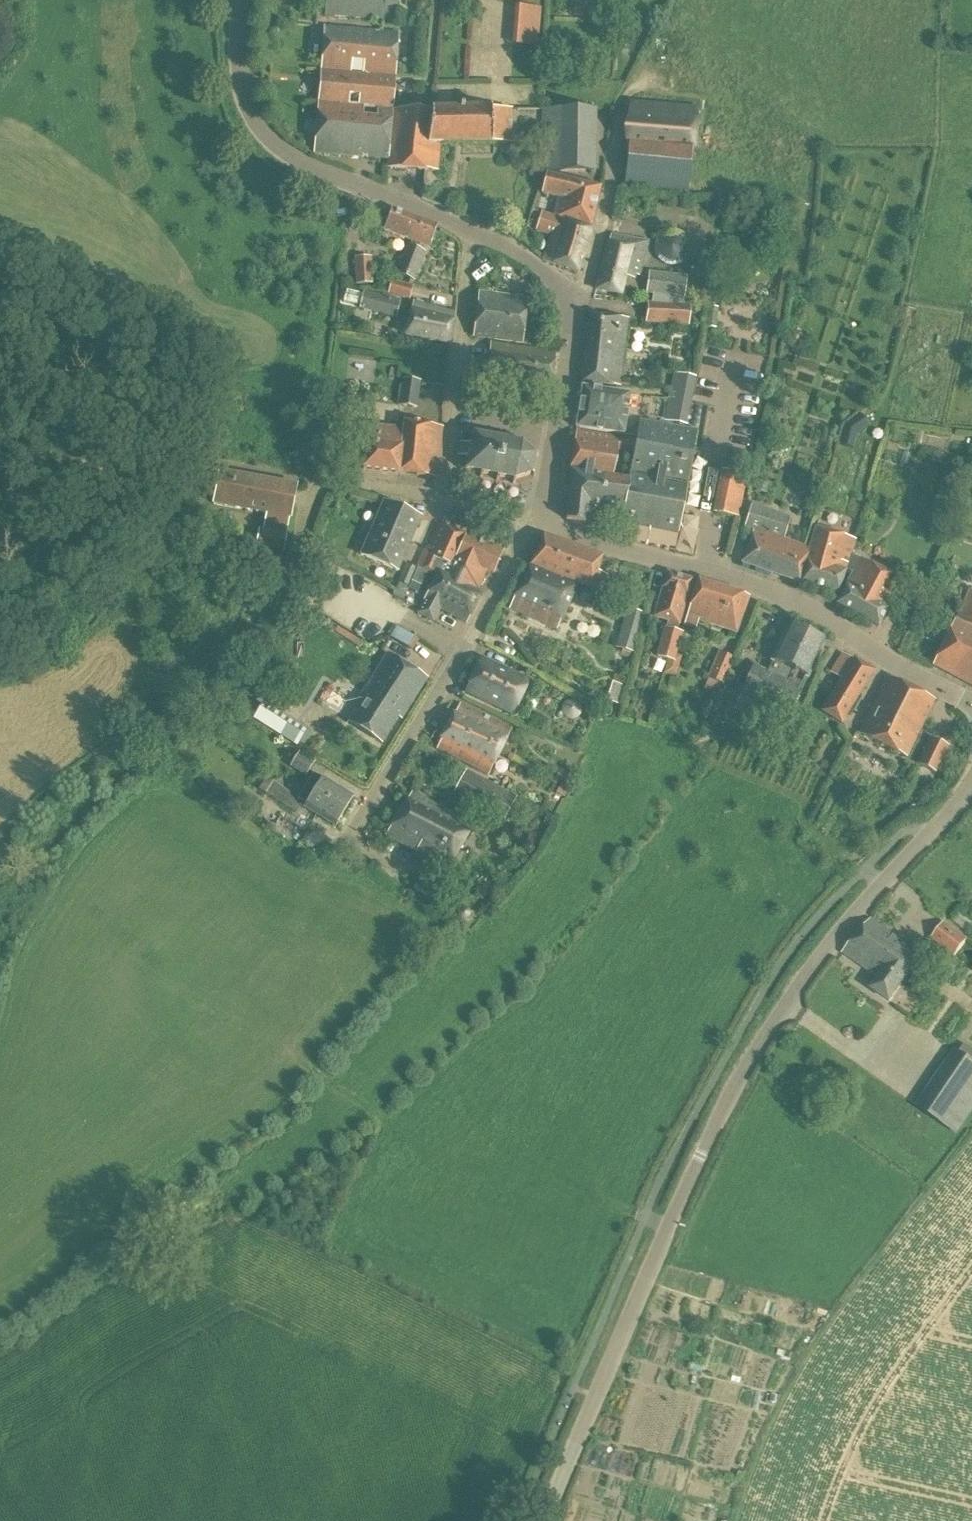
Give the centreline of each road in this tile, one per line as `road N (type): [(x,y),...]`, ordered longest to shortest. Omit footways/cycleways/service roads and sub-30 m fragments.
road 1 (tertiary): [(548,1520),(744,1075),(817,963),(971,784)]
road 2 (tertiary): [(971,703),(762,588),(576,535),(546,516)]
road 3 (residential): [(341,851),(532,524)]
road 4 (tertiary): [(475,234),(315,168),(273,142),(242,91),(240,0)]
road 5 (residential): [(444,500),(475,234)]
road 6 (tertiary): [(546,516),(572,303)]
road 7 (residential): [(572,303),(587,284),(616,147)]
road 8 (tertiary): [(572,303),(532,263),(475,234)]

